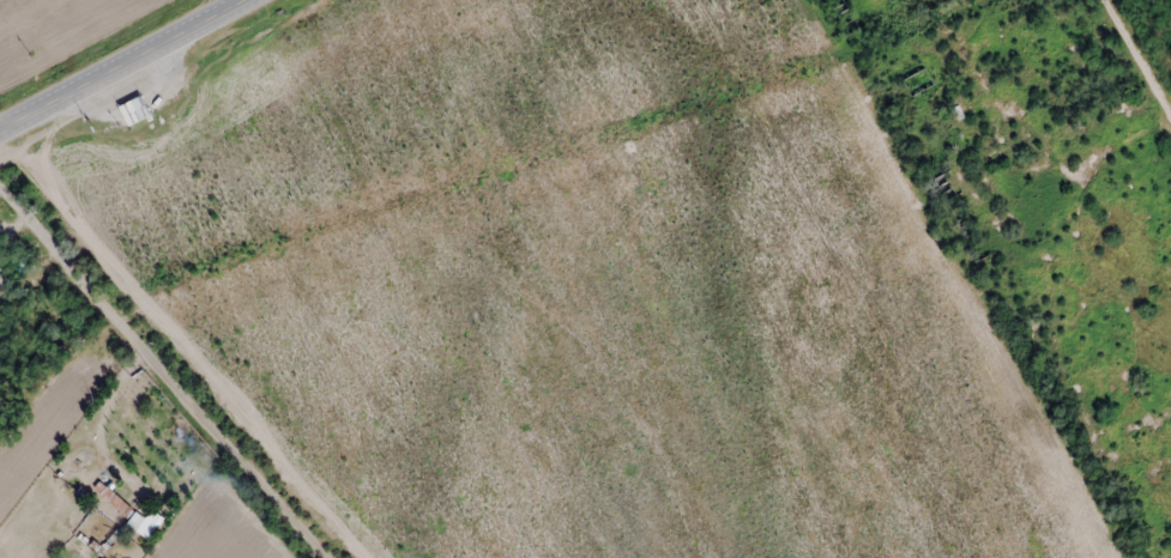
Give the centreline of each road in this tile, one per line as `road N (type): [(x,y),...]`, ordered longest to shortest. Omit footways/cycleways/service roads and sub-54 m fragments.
road 1 (primary): [(0,124),(237,0)]

